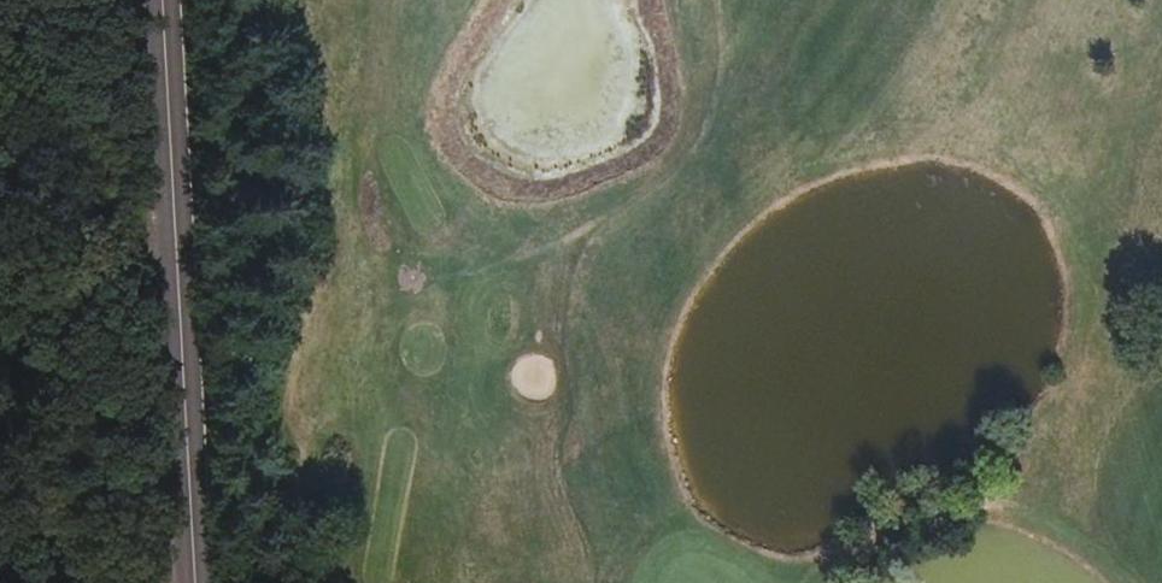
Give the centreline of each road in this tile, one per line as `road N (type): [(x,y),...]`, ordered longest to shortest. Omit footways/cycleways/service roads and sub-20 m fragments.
road 1 (tertiary): [(198,582),(165,0)]

